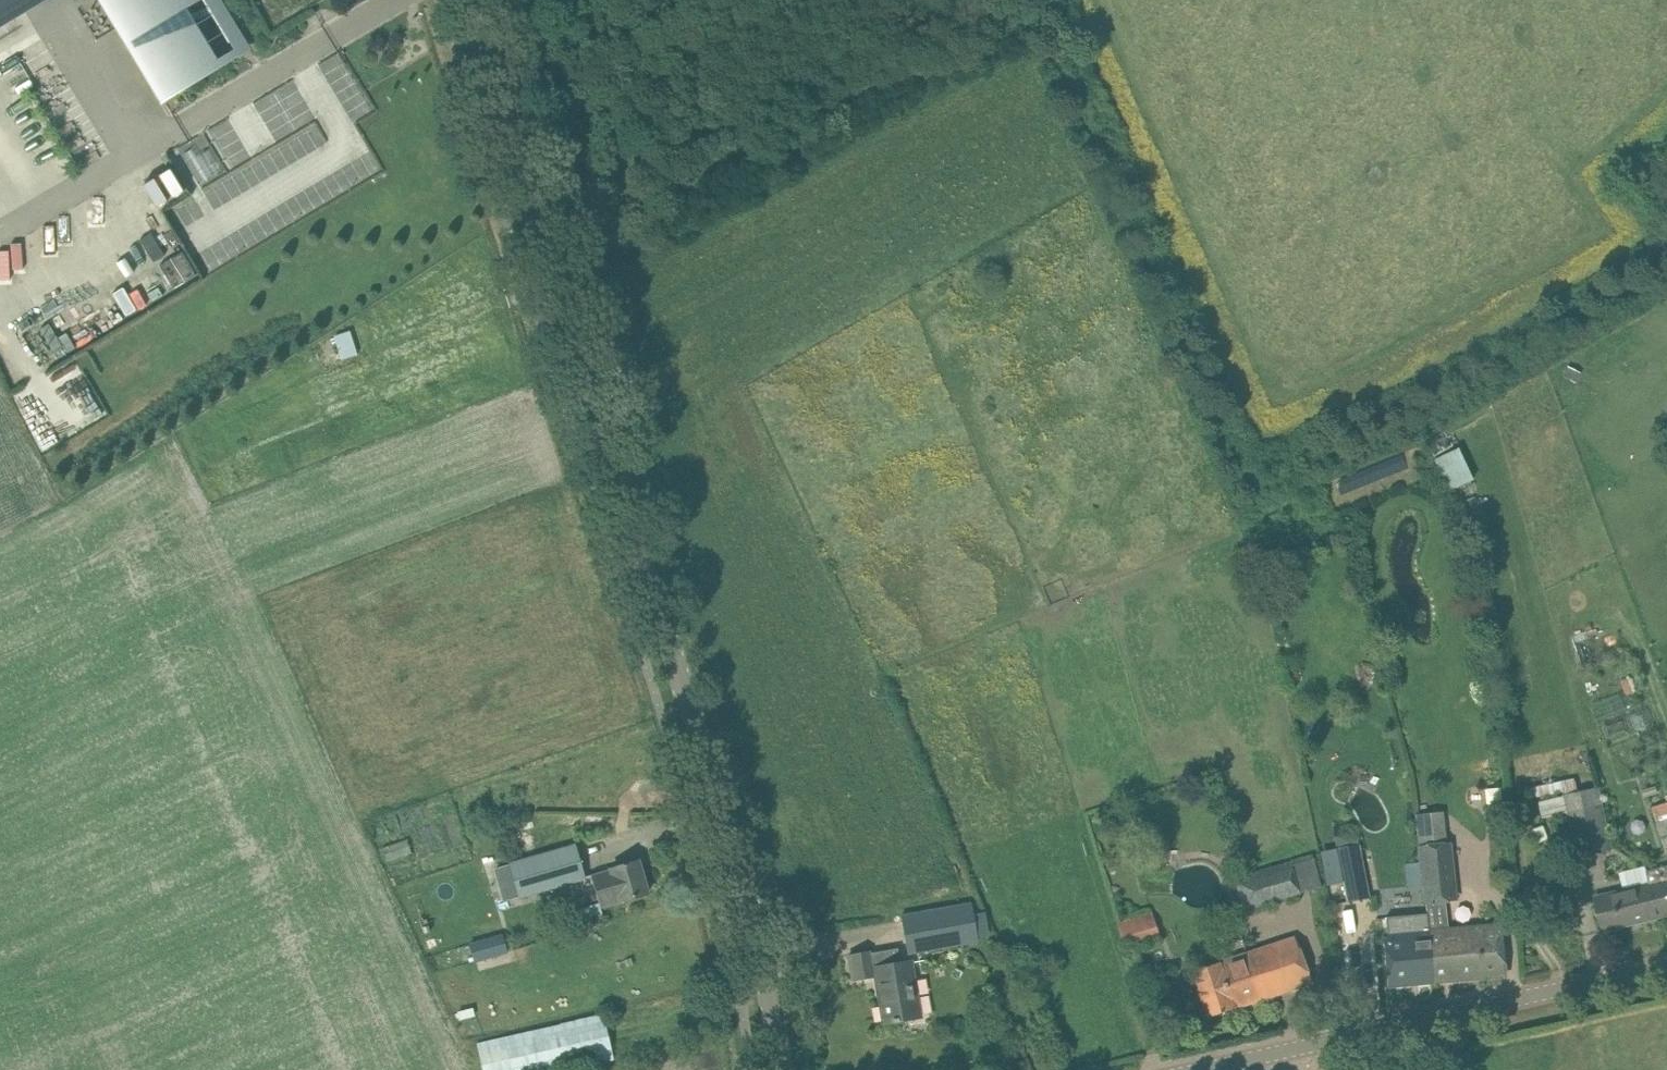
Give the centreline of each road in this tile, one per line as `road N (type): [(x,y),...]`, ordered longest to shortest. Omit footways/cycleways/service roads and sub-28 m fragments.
road 1 (tertiary): [(780,1069),(748,897),(467,0)]
road 2 (unclassified): [(1196,1069),(1666,964)]

